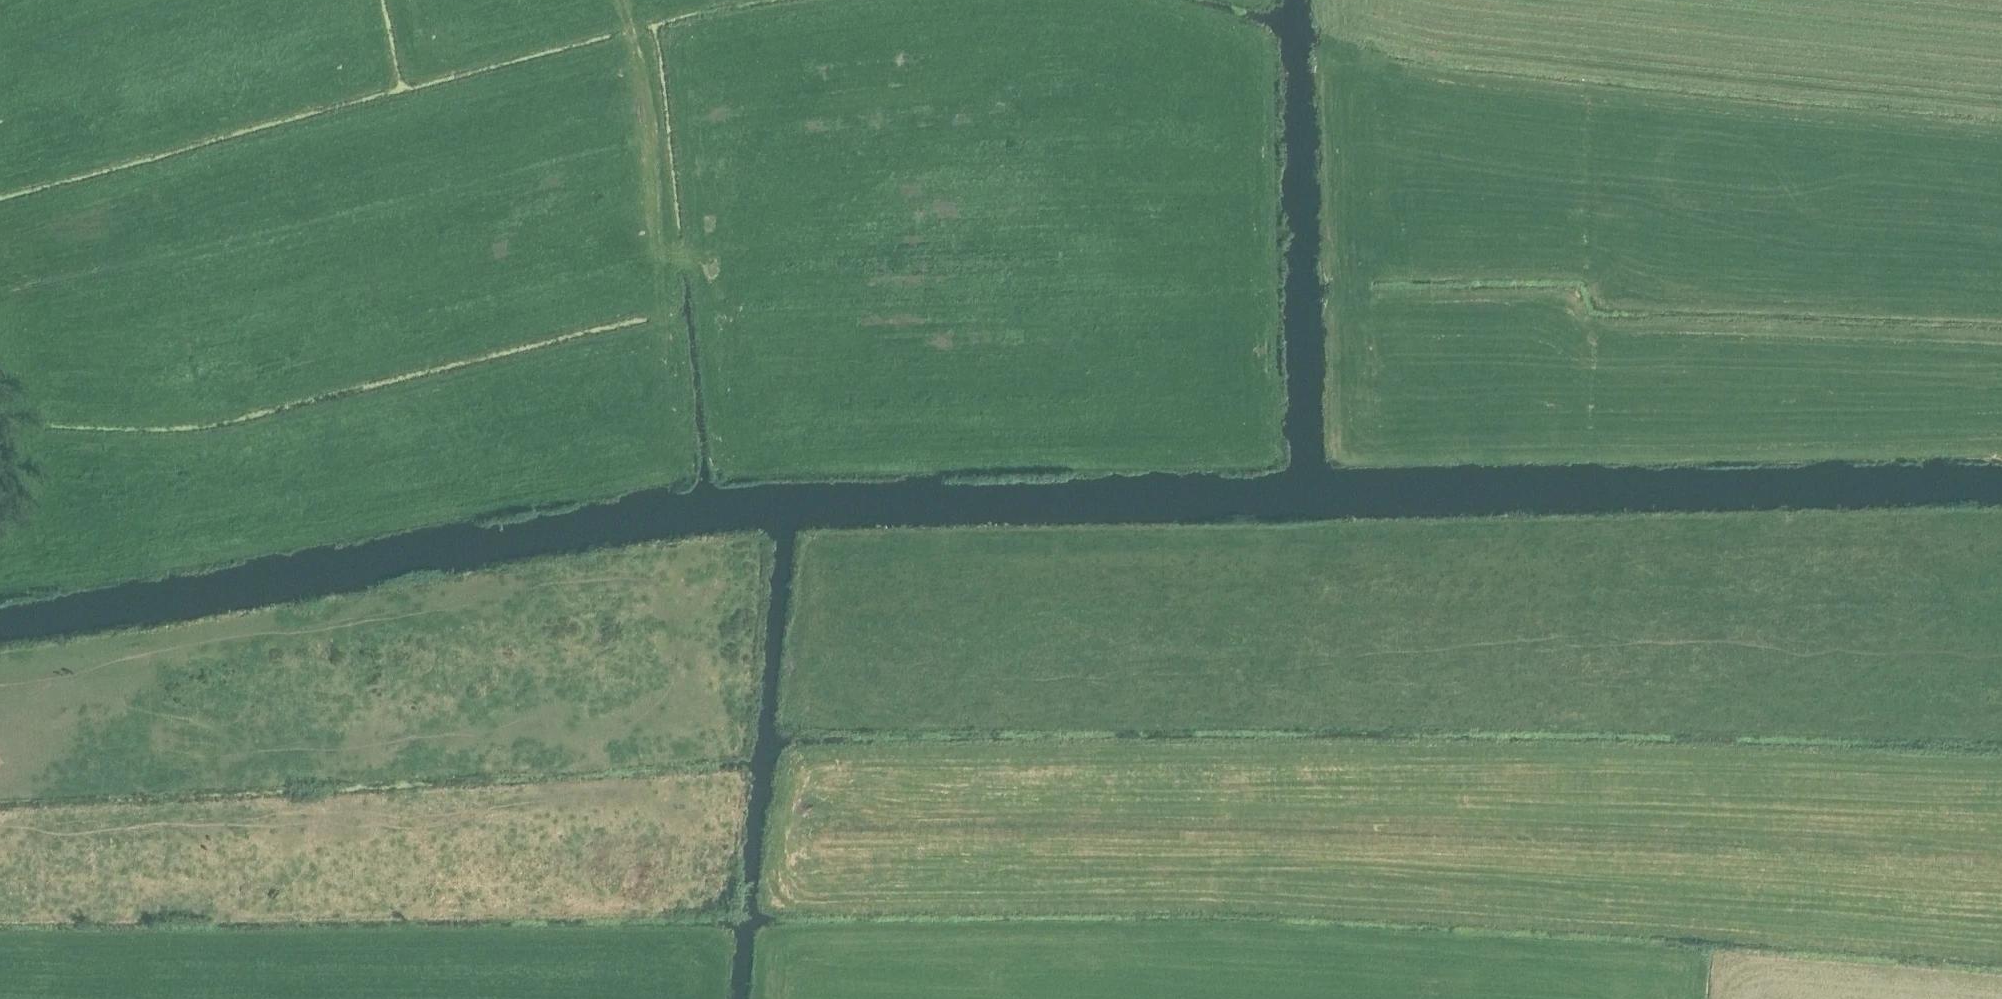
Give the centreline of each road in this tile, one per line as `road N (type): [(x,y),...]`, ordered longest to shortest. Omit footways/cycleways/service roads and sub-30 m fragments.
road 1 (track): [(1517,359),(1400,310),(1396,0)]
road 2 (track): [(620,0),(631,23),(666,334)]

